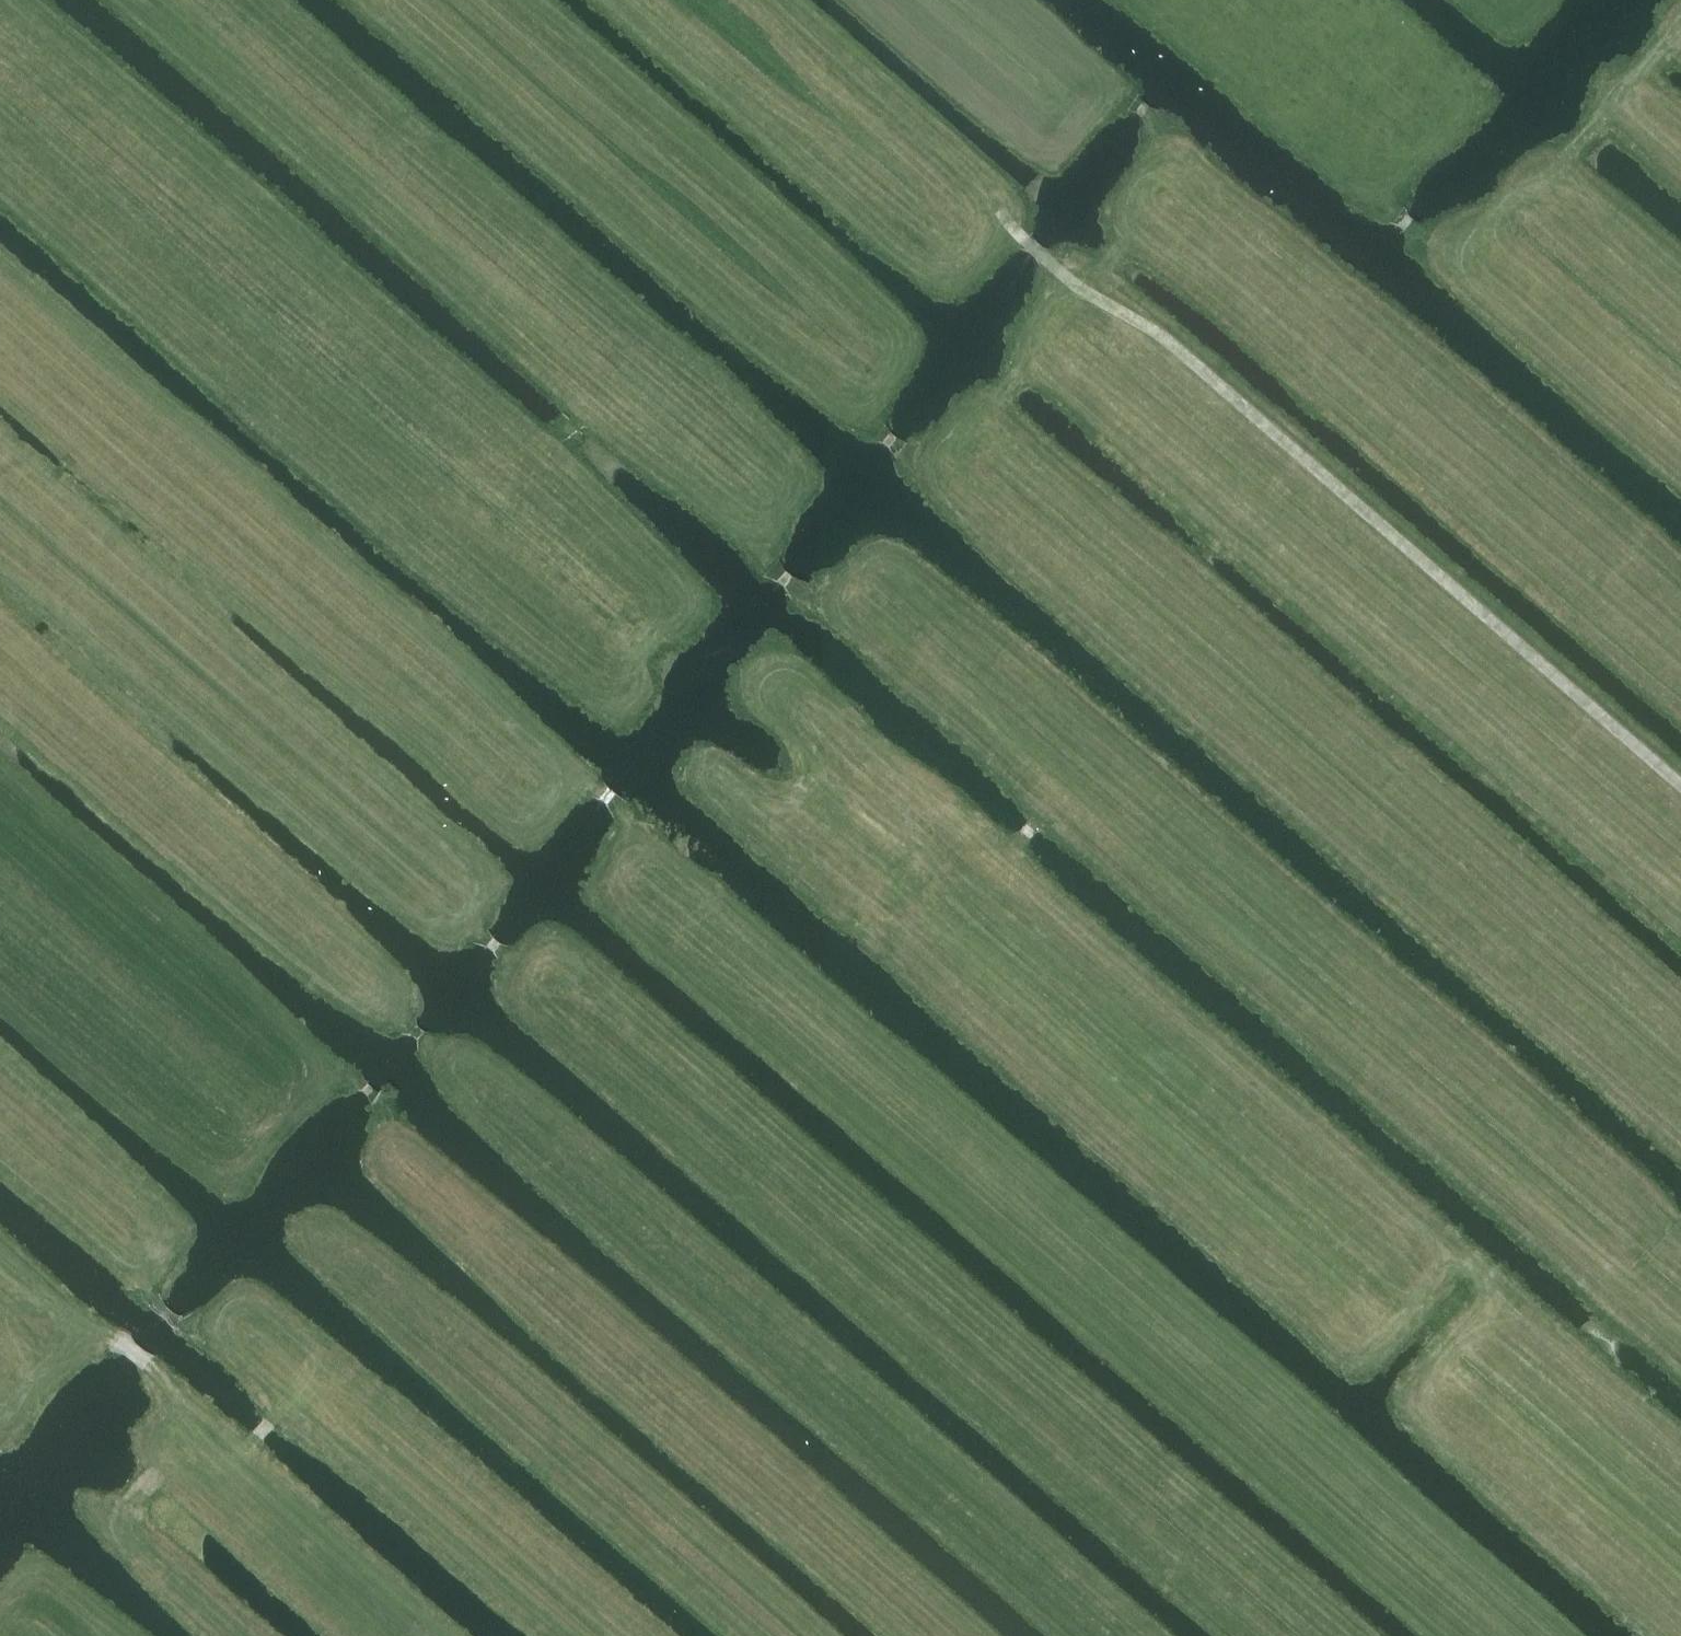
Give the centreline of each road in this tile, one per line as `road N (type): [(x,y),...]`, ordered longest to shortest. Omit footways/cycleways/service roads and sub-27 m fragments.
road 1 (track): [(1680,787),(1167,340),(1093,296),(1021,239),(985,185),(782,0)]
road 2 (track): [(1390,192),(1400,217),(1424,236),(1558,171),(1663,265)]
road 3 (track): [(1558,171),(1680,26)]

